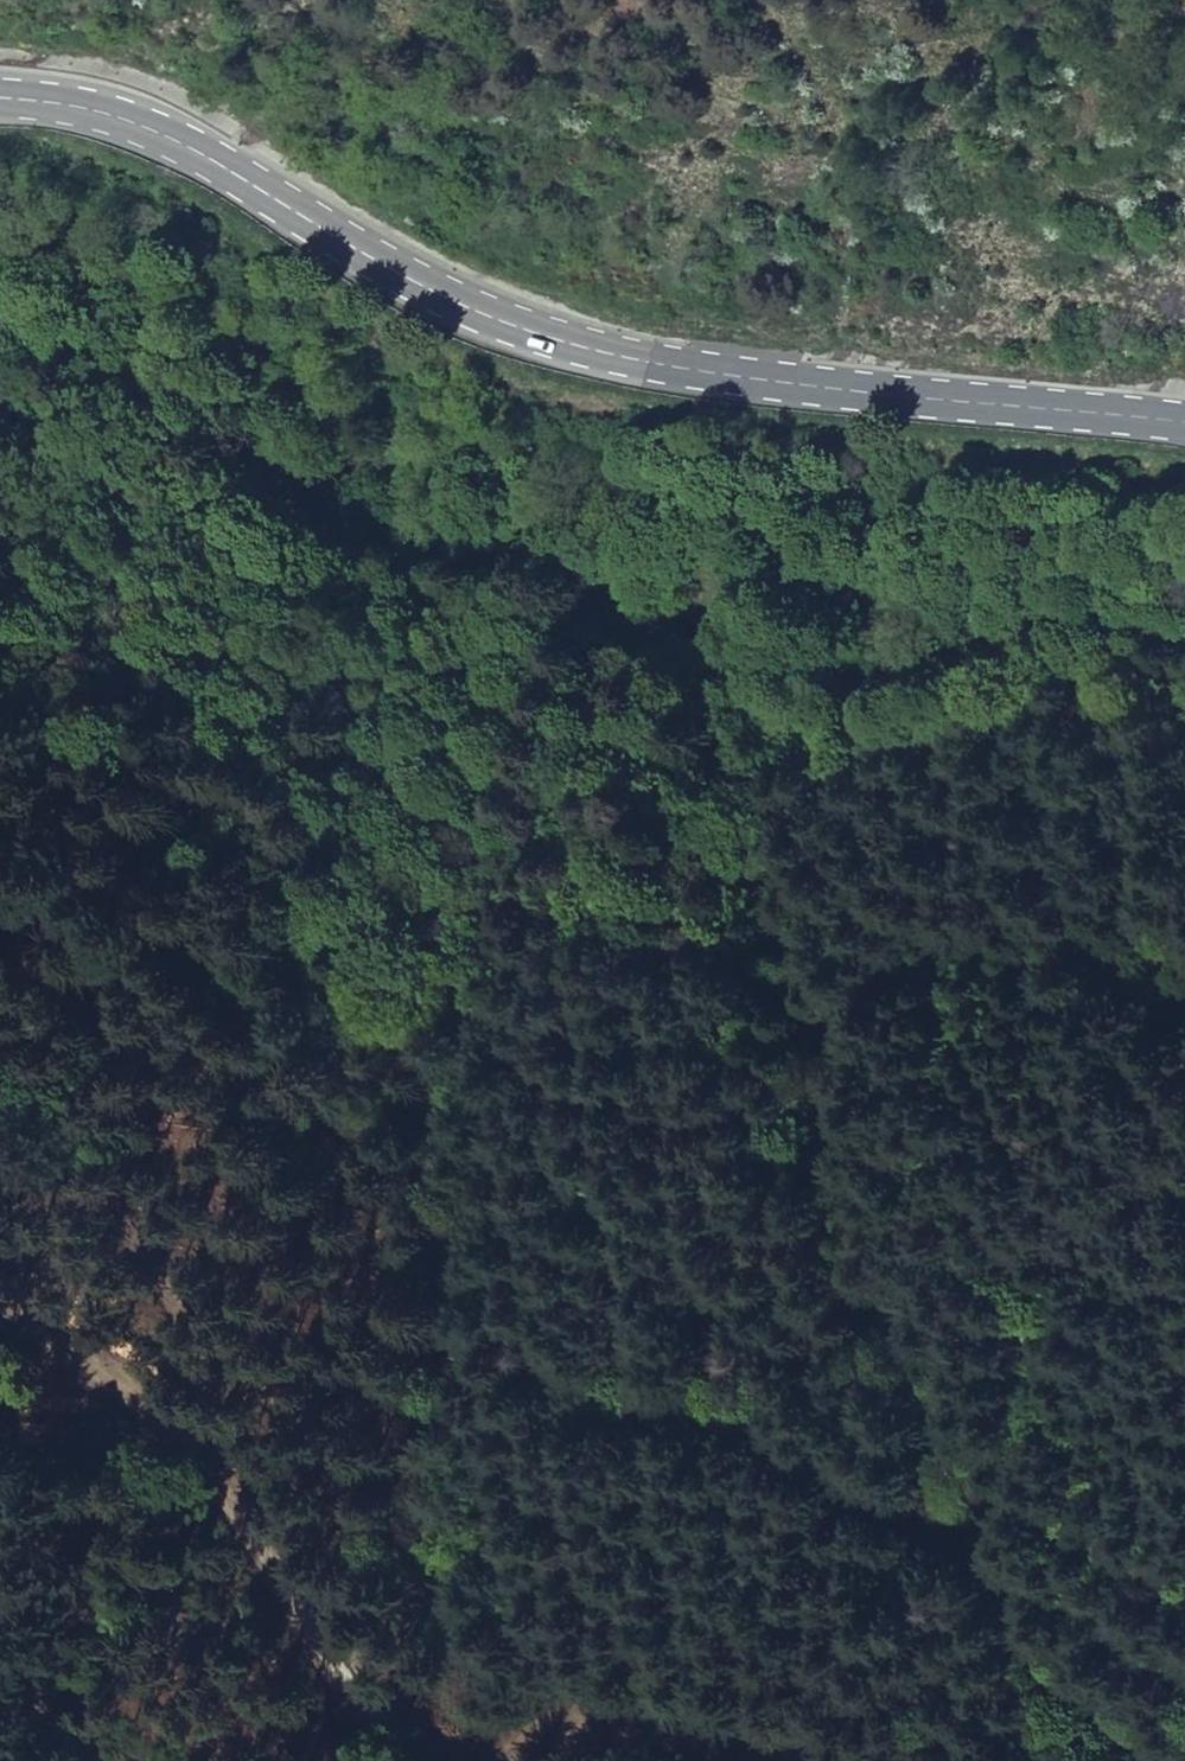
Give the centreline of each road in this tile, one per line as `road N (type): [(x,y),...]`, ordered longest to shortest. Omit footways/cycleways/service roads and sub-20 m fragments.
road 1 (primary): [(0,95),(108,111),(202,147),(430,285),(546,336),(706,373),(1184,423)]
road 2 (track): [(0,1310),(210,1472),(358,1699),(495,1760)]

